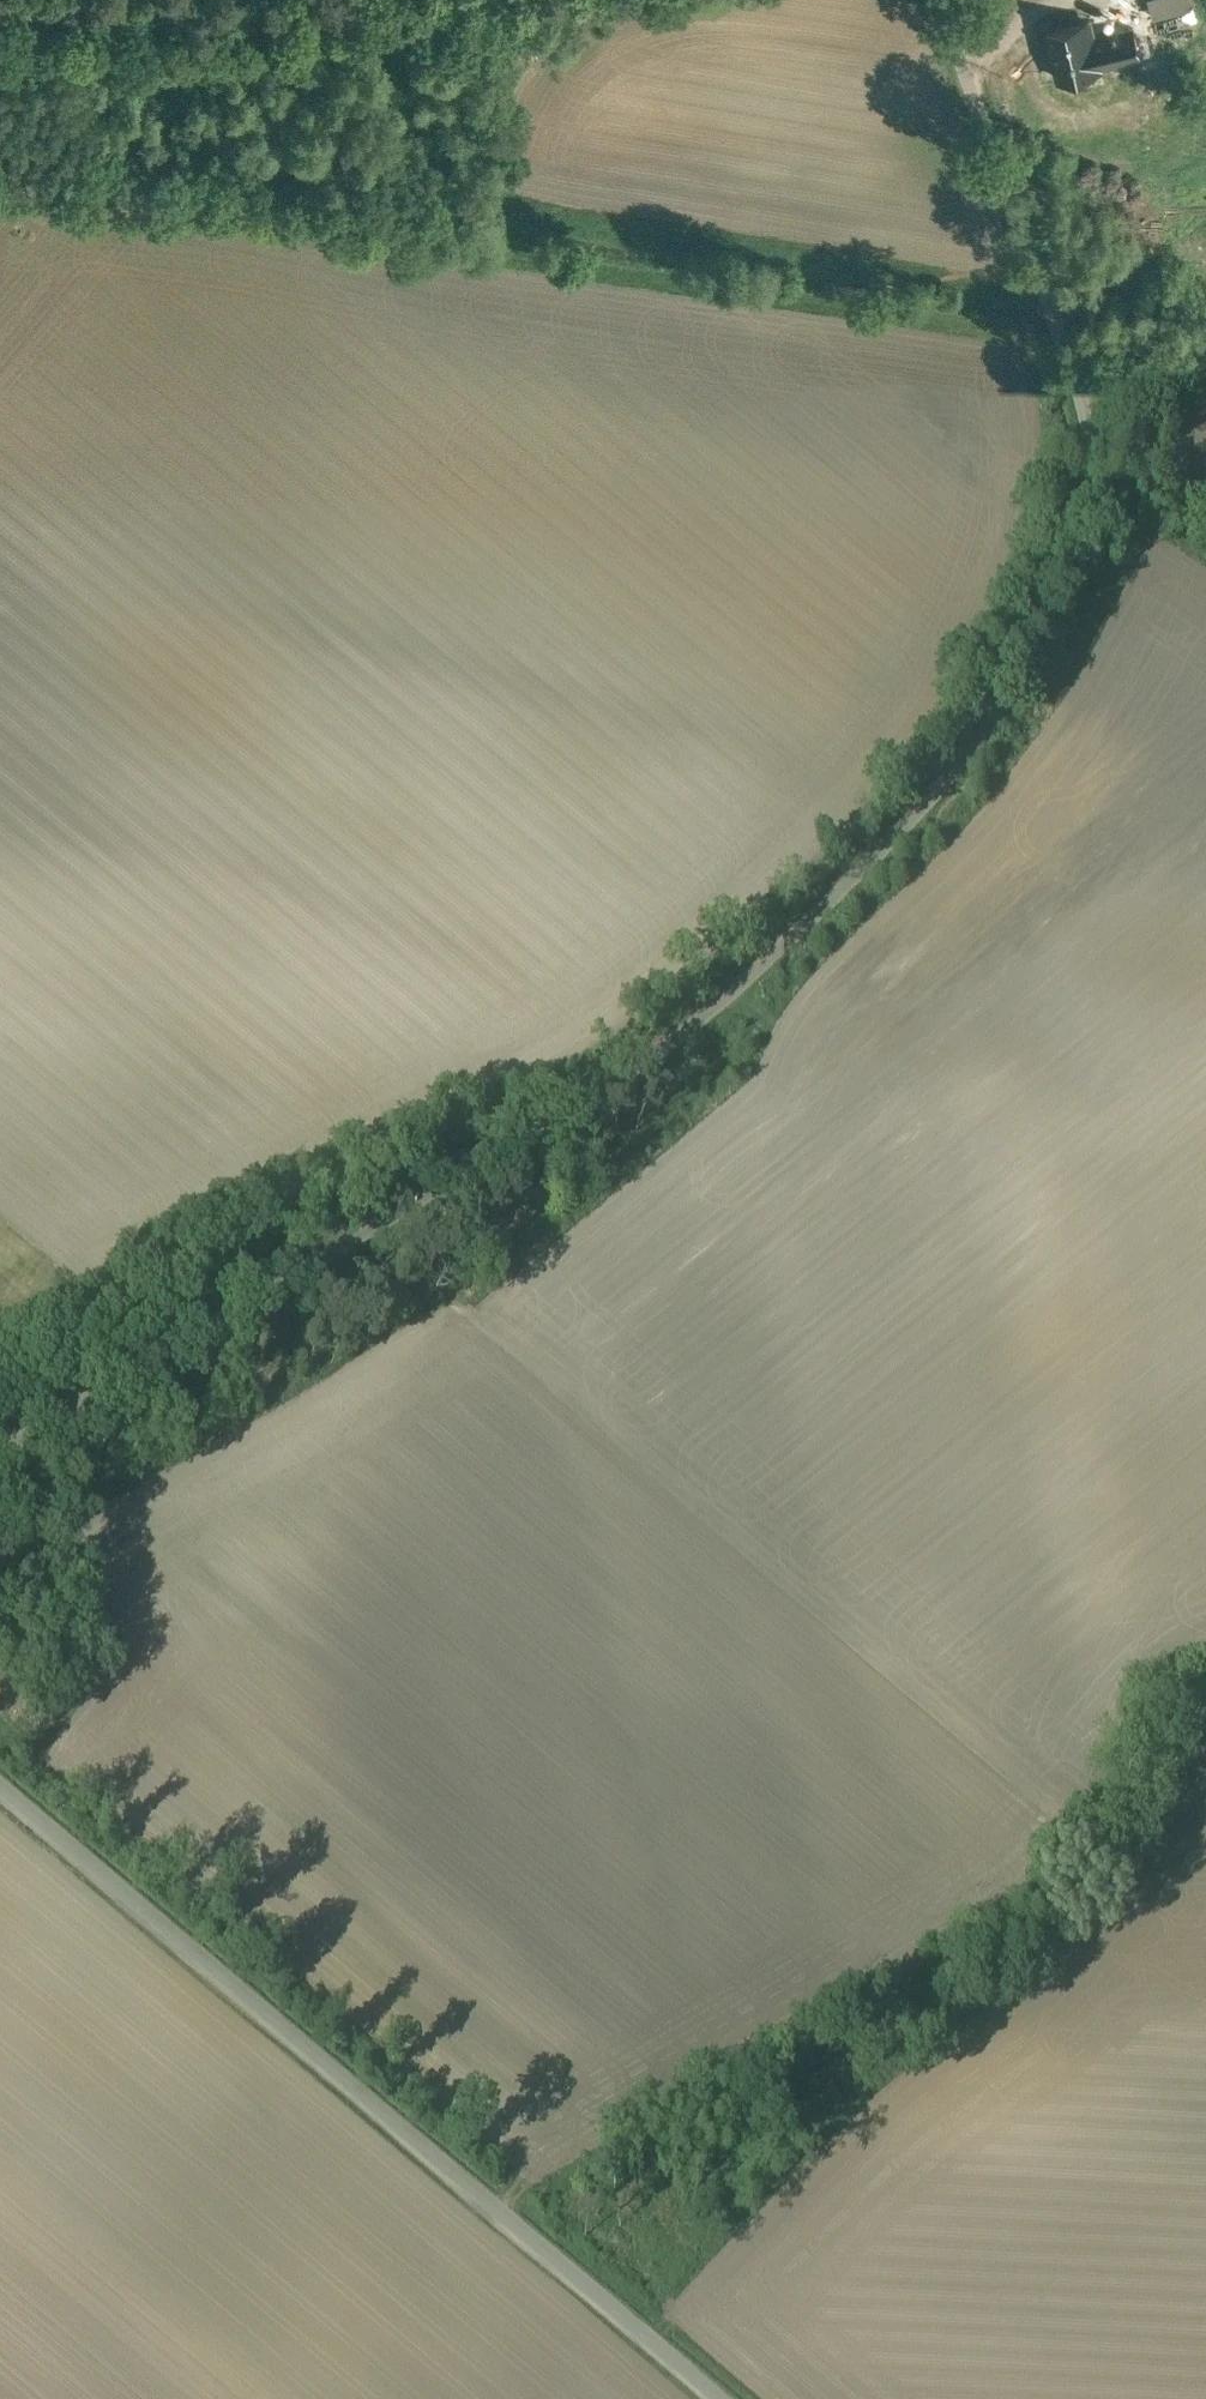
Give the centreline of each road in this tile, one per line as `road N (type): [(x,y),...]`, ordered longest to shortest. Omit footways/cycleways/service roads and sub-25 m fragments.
road 1 (unclassified): [(930,0),(1075,479),(1042,614),(909,809),(735,992),(692,1026),(0,1456)]
road 2 (unclassified): [(0,1793),(716,2398)]

